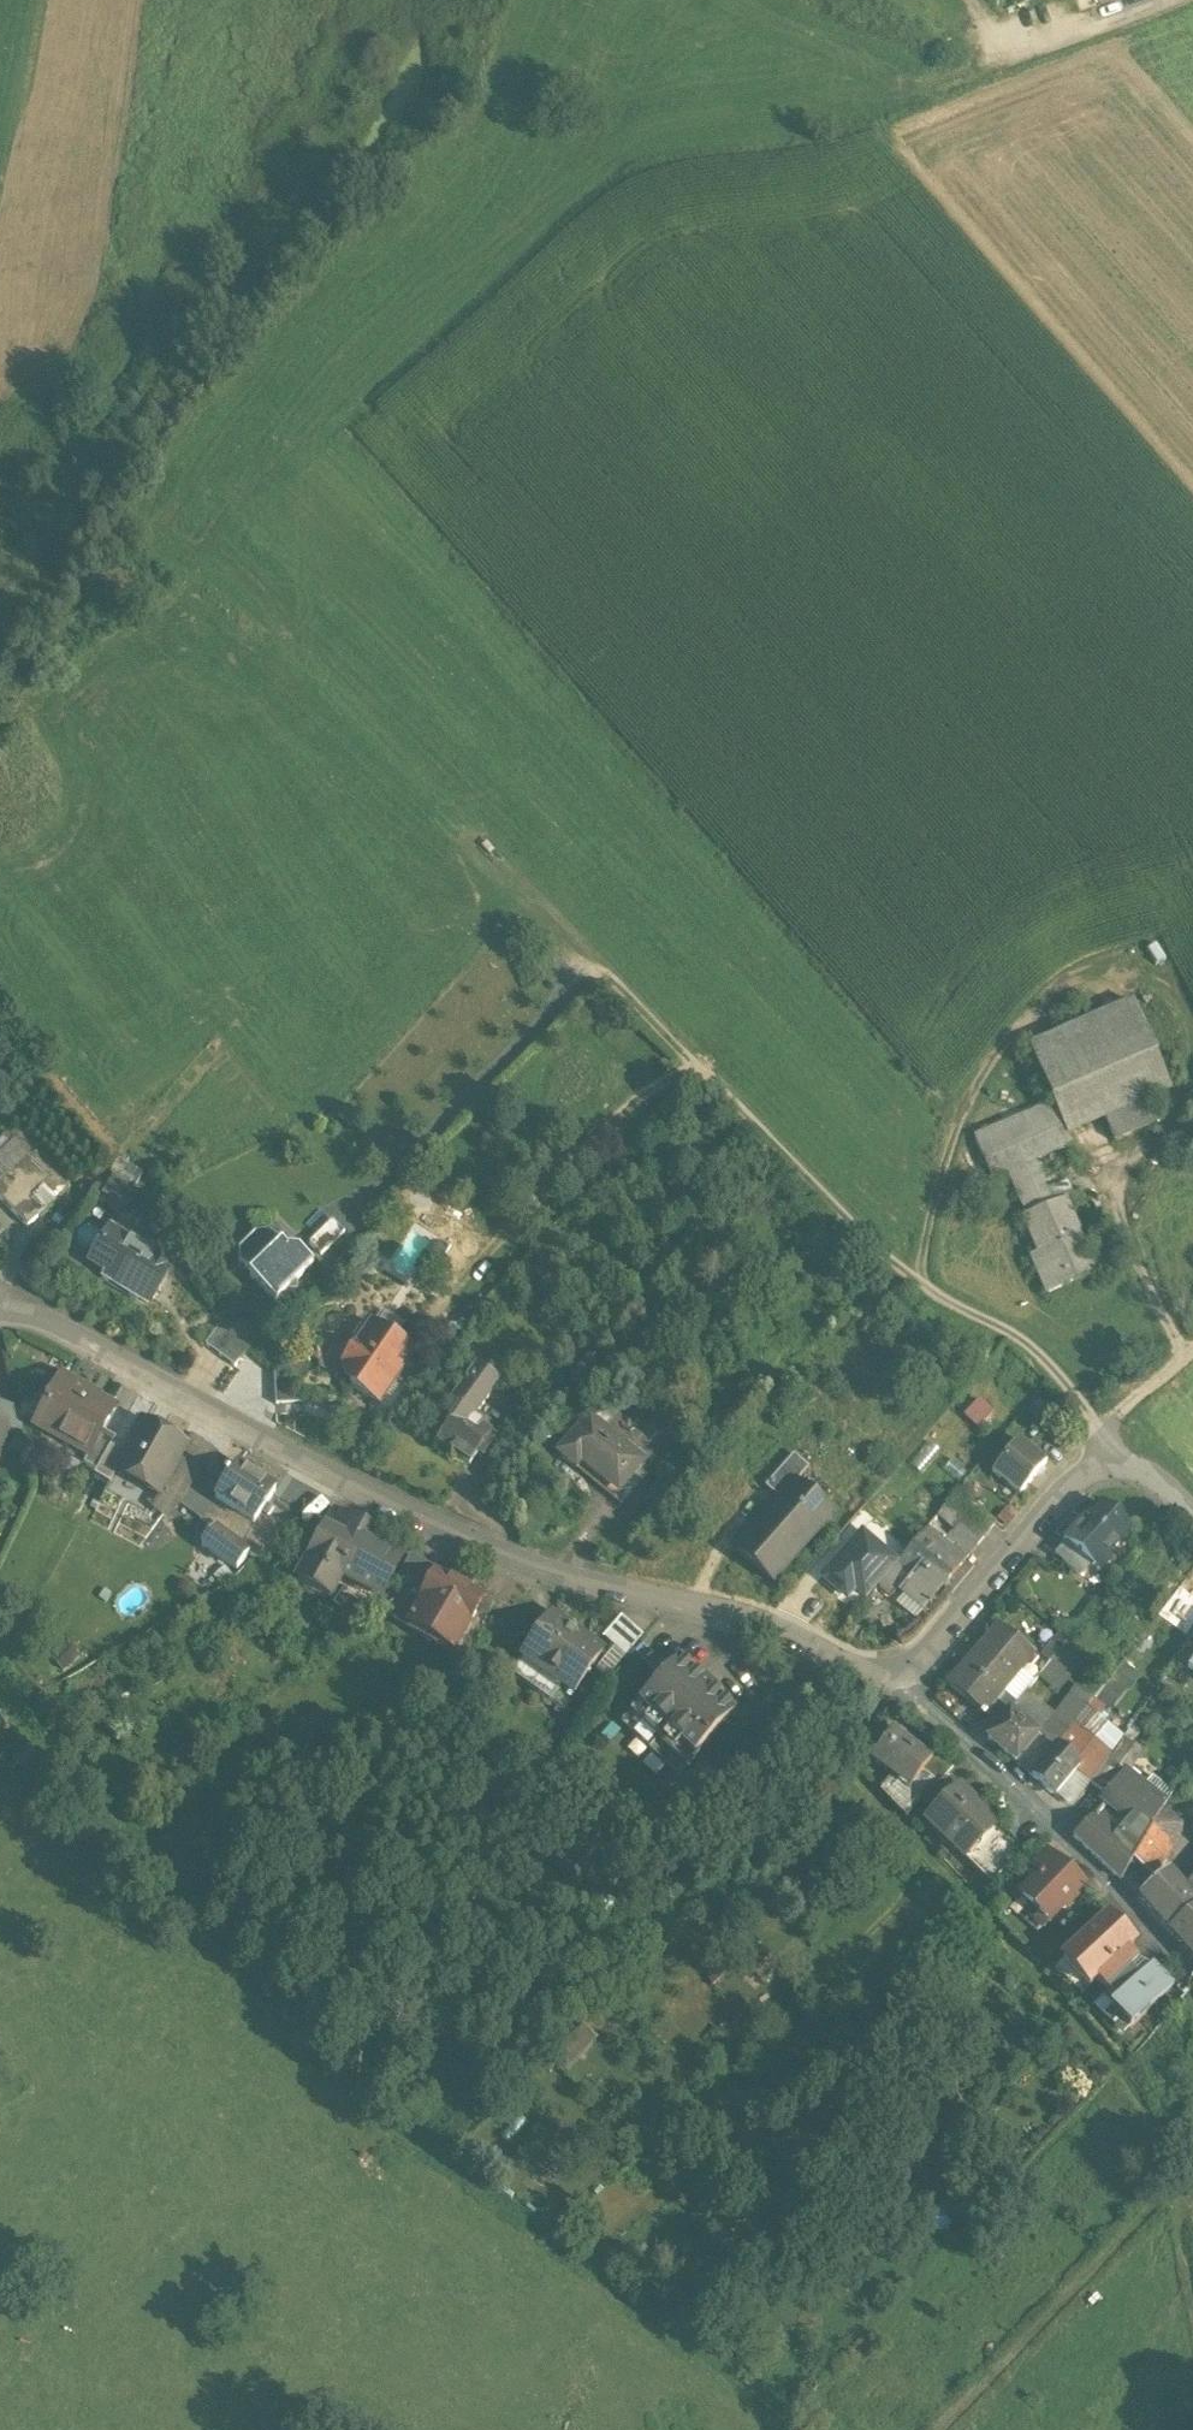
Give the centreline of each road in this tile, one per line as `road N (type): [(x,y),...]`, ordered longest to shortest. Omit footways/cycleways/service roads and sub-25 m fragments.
road 1 (residential): [(1192,1510),(1159,1478),(1119,1466),(1085,1472),(930,1650),(873,1670),(731,1613),(519,1566),(363,1498),(27,1309),(0,1308)]
road 2 (track): [(731,1613),(727,1644),(1125,2074),(1160,2142),(1192,2295)]
road 3 (track): [(920,1280),(820,1197),(595,964),(340,1241)]
road 4 (track): [(1101,1423),(1036,1346),(920,1280),(976,1089),(1025,1025),(1108,985)]
road 5 (track): [(919,2429),(1168,2179)]
road 6 (track): [(595,964),(471,838)]

